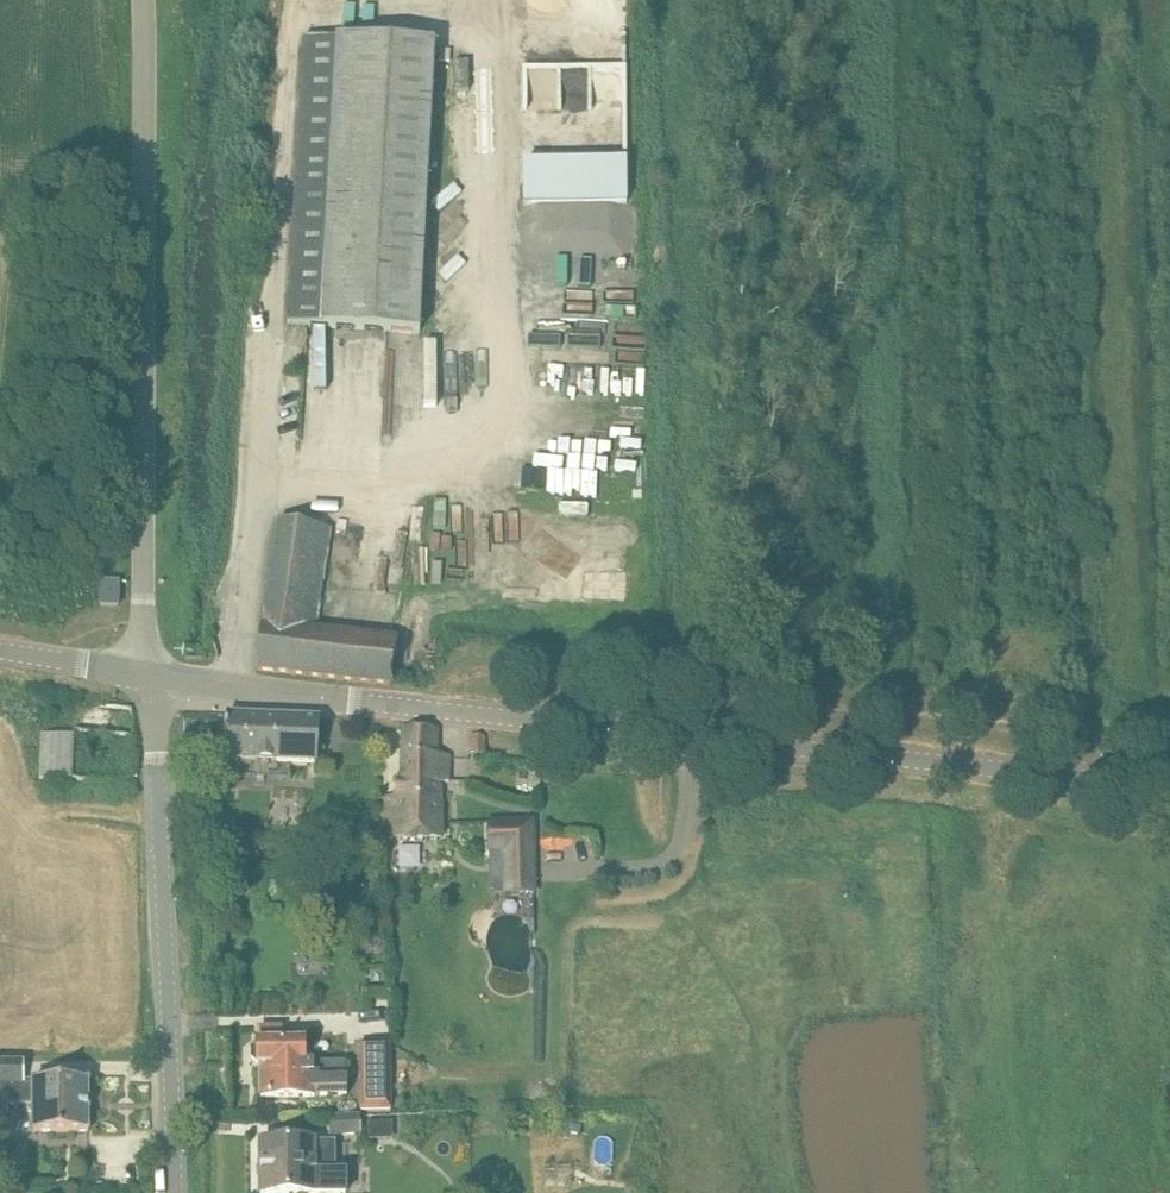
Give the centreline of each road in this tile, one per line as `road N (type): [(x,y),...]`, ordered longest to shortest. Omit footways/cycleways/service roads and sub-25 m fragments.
road 1 (unclassified): [(1169,785),(150,673)]
road 2 (unclassified): [(150,673),(141,0)]
road 3 (tertiary): [(176,1192),(150,673)]
road 4 (tertiary): [(150,673),(0,649)]

